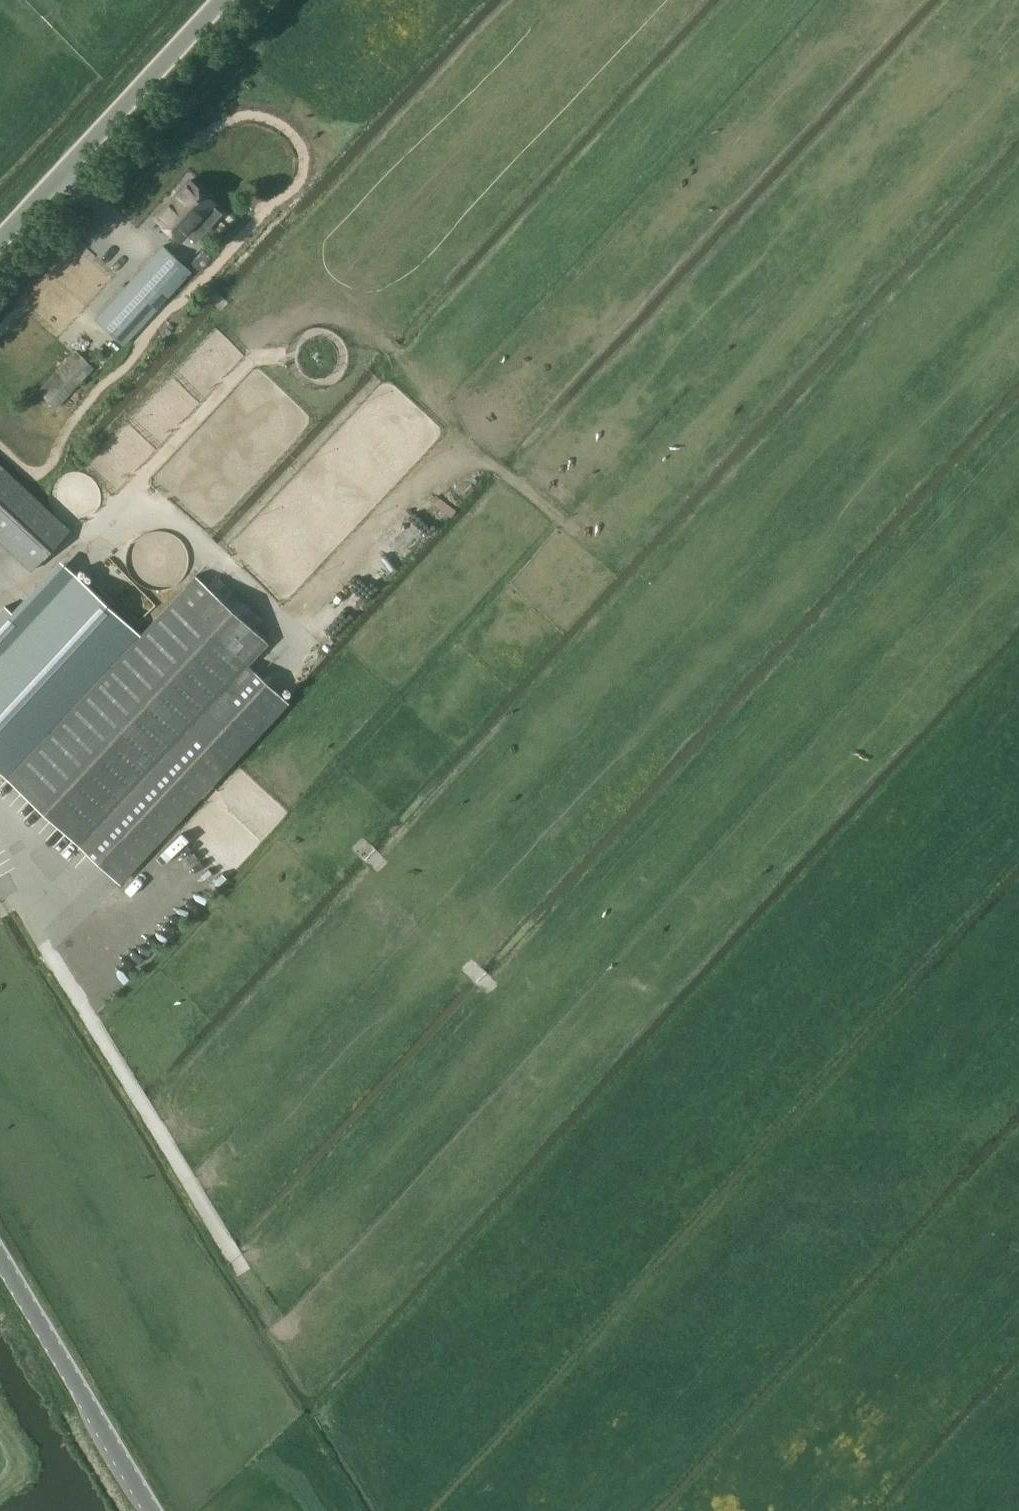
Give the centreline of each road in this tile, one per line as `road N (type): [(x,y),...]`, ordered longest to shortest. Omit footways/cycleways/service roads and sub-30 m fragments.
road 1 (track): [(44,939),(245,1267)]
road 2 (unclassified): [(0,231),(215,0)]
road 3 (unclassified): [(151,1510),(0,1259)]

